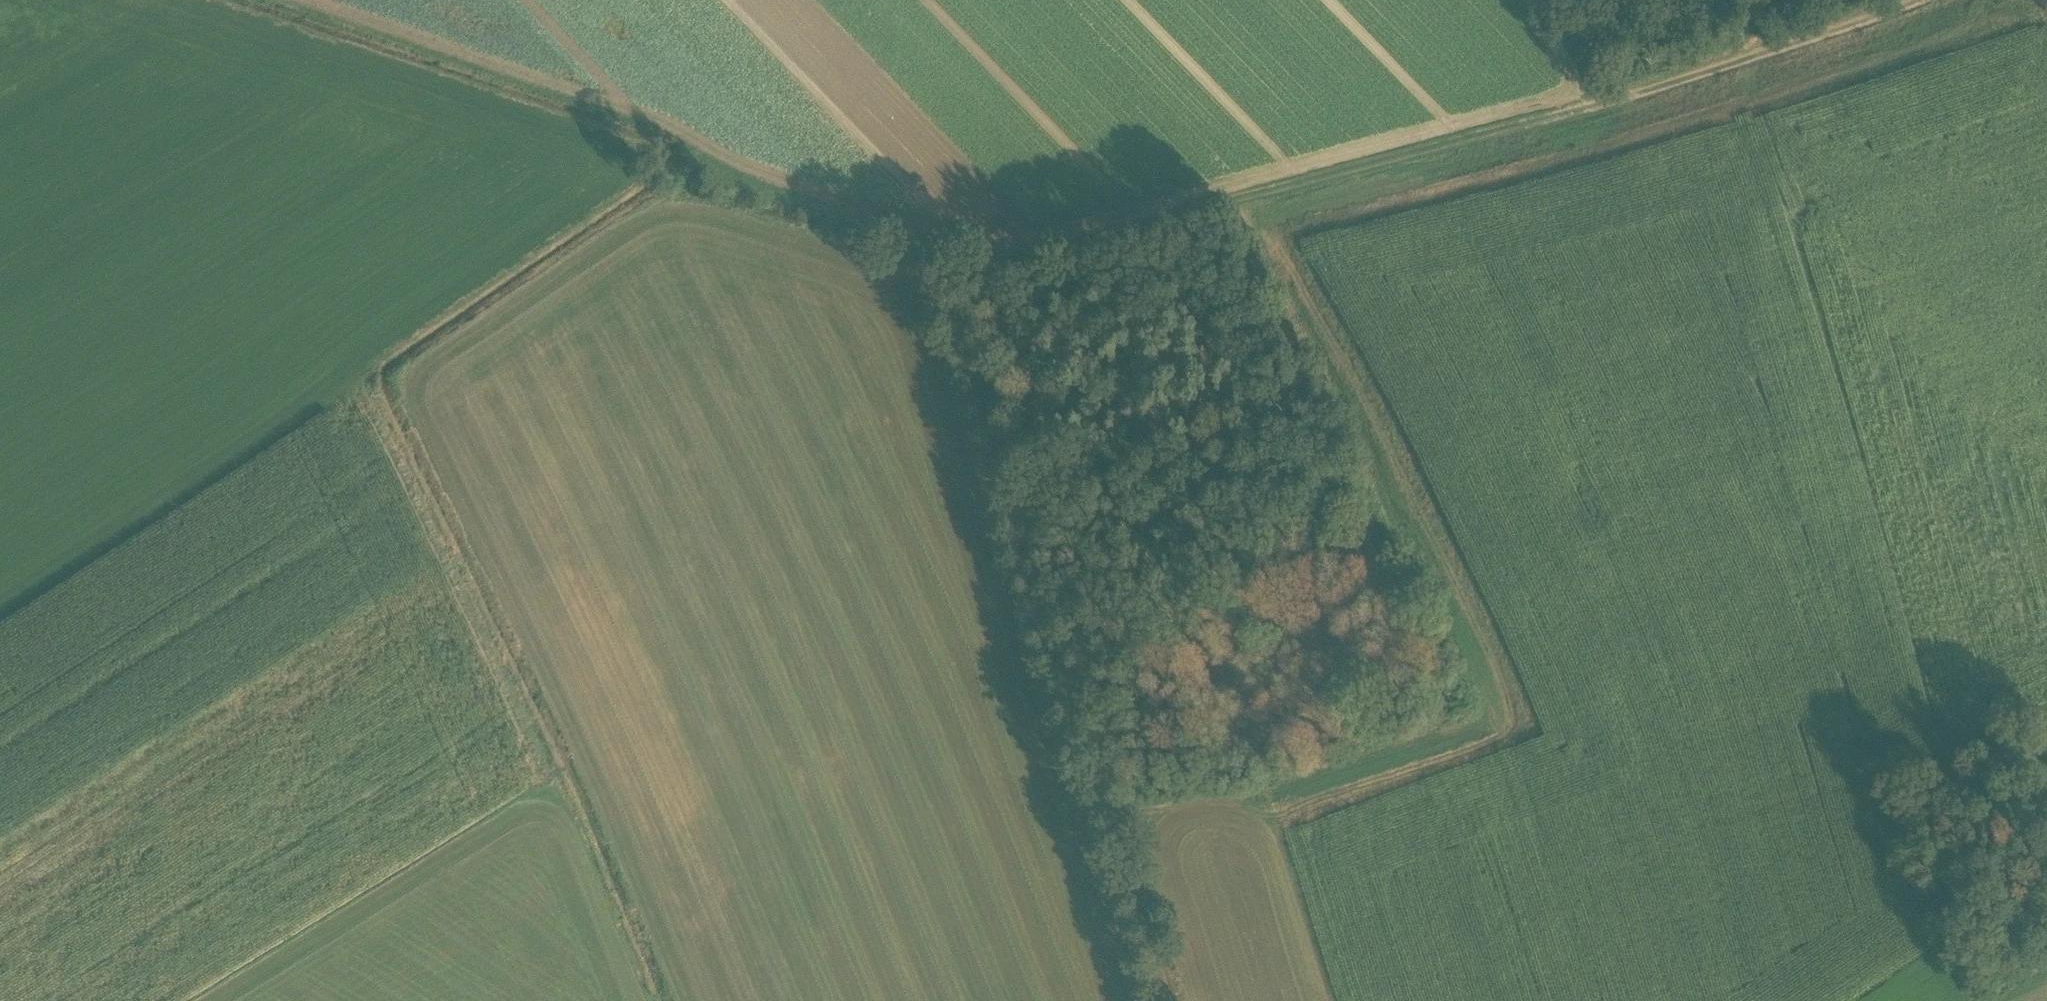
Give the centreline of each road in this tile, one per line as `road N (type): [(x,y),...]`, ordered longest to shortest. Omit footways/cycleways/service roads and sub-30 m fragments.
road 1 (track): [(1167,1000),(976,361),(990,276),(1019,260),(1581,113),(1942,0)]
road 2 (track): [(990,276),(679,171)]

